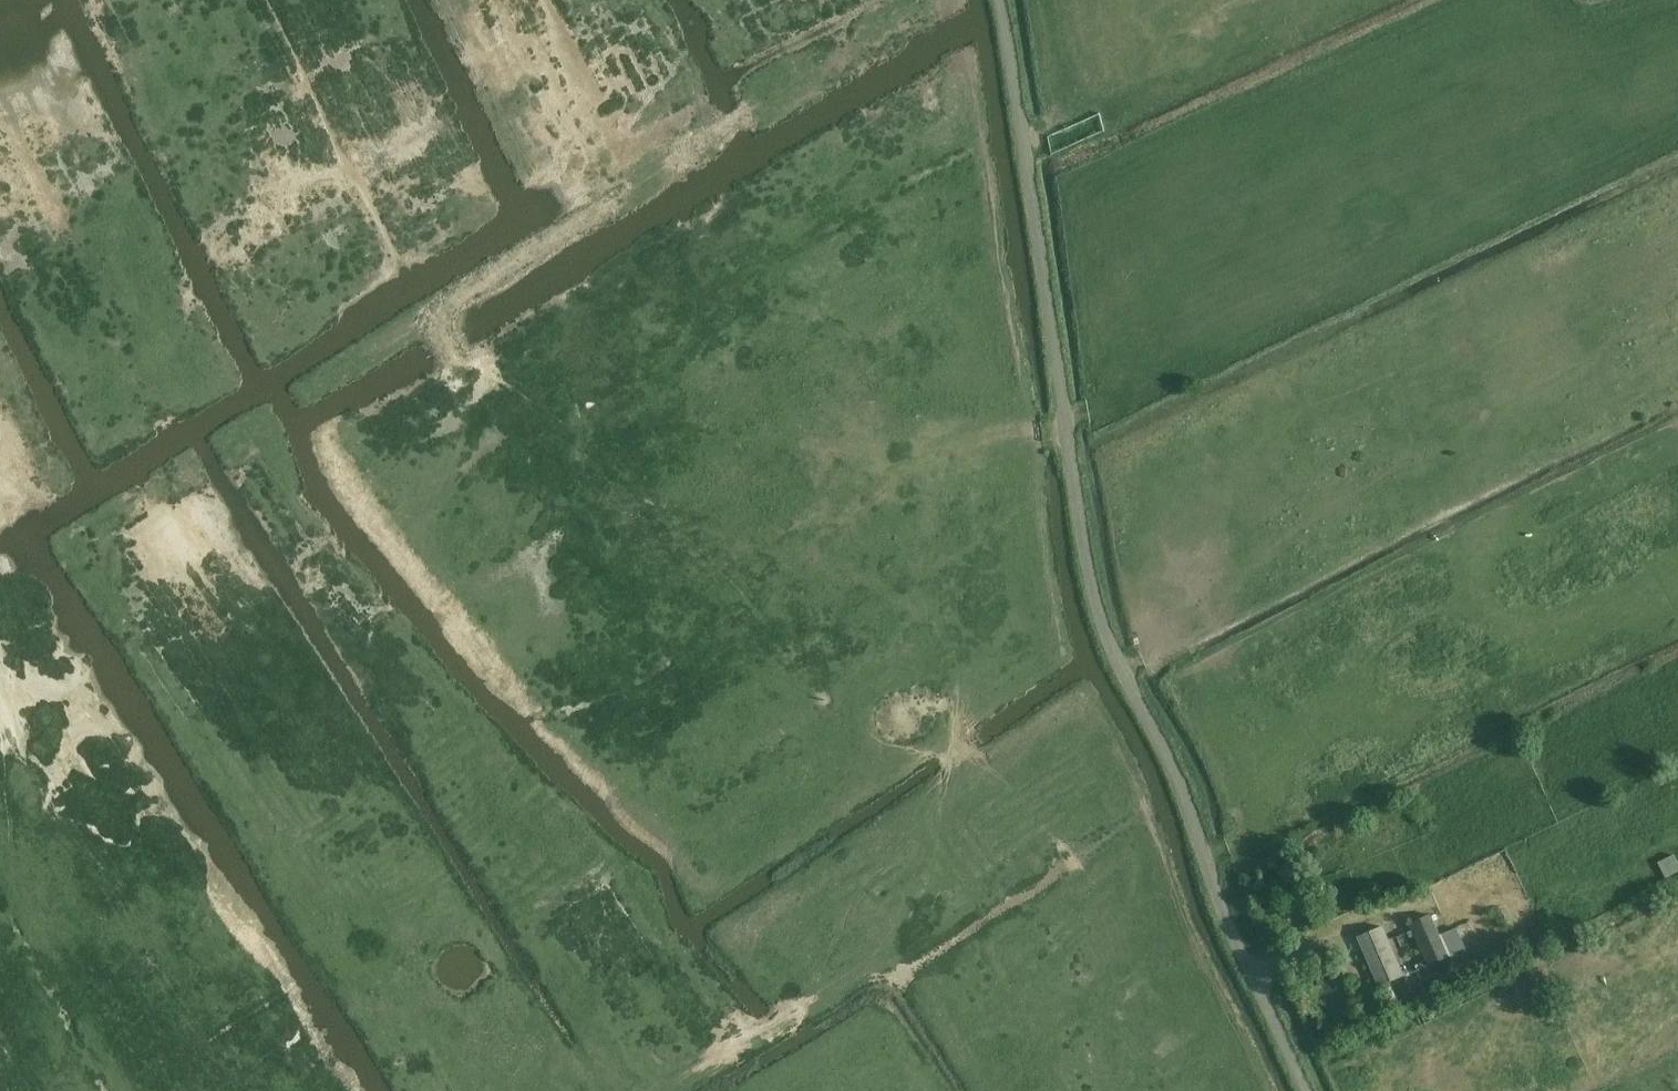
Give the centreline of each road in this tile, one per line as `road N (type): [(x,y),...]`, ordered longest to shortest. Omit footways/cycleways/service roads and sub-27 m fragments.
road 1 (unclassified): [(1301,1090),(1218,907),(1192,811),(1122,674),(1092,595),(992,0)]

